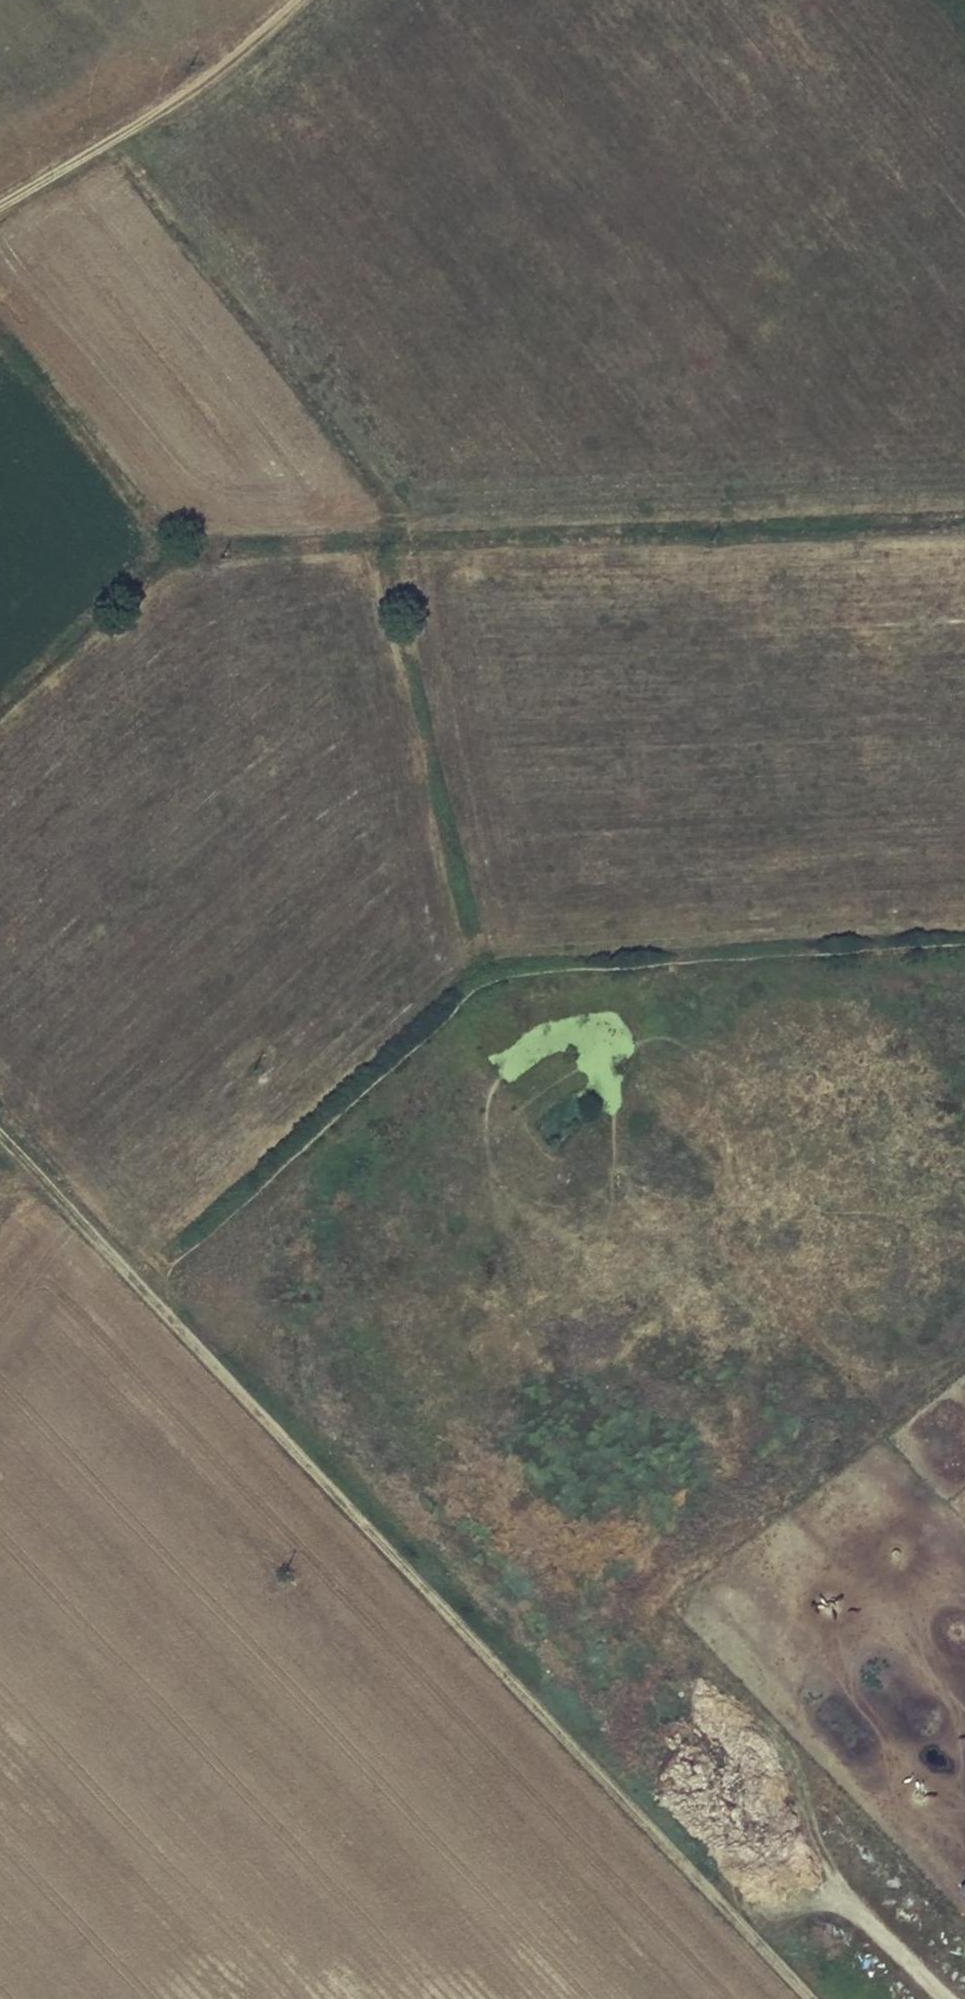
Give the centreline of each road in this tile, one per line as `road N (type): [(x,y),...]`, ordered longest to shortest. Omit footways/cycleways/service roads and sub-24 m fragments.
road 1 (track): [(0,1118),(814,1998)]
road 2 (track): [(308,0),(91,168),(0,217)]

